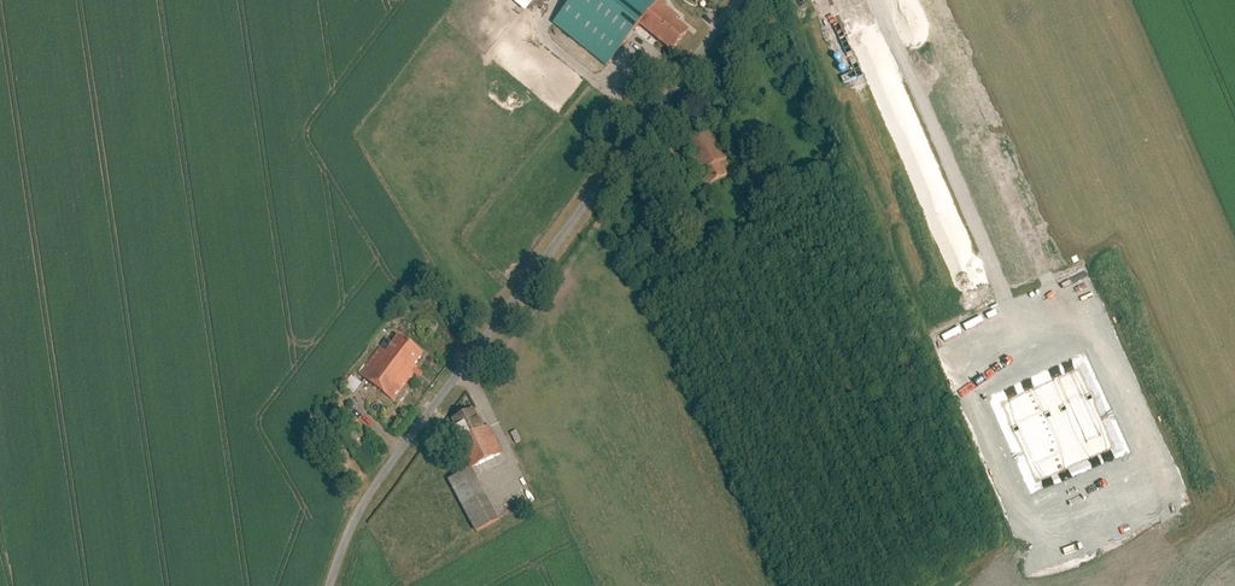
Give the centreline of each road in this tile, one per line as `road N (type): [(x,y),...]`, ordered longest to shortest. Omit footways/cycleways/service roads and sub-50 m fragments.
road 1 (unclassified): [(738,0),(357,516),(333,585)]

